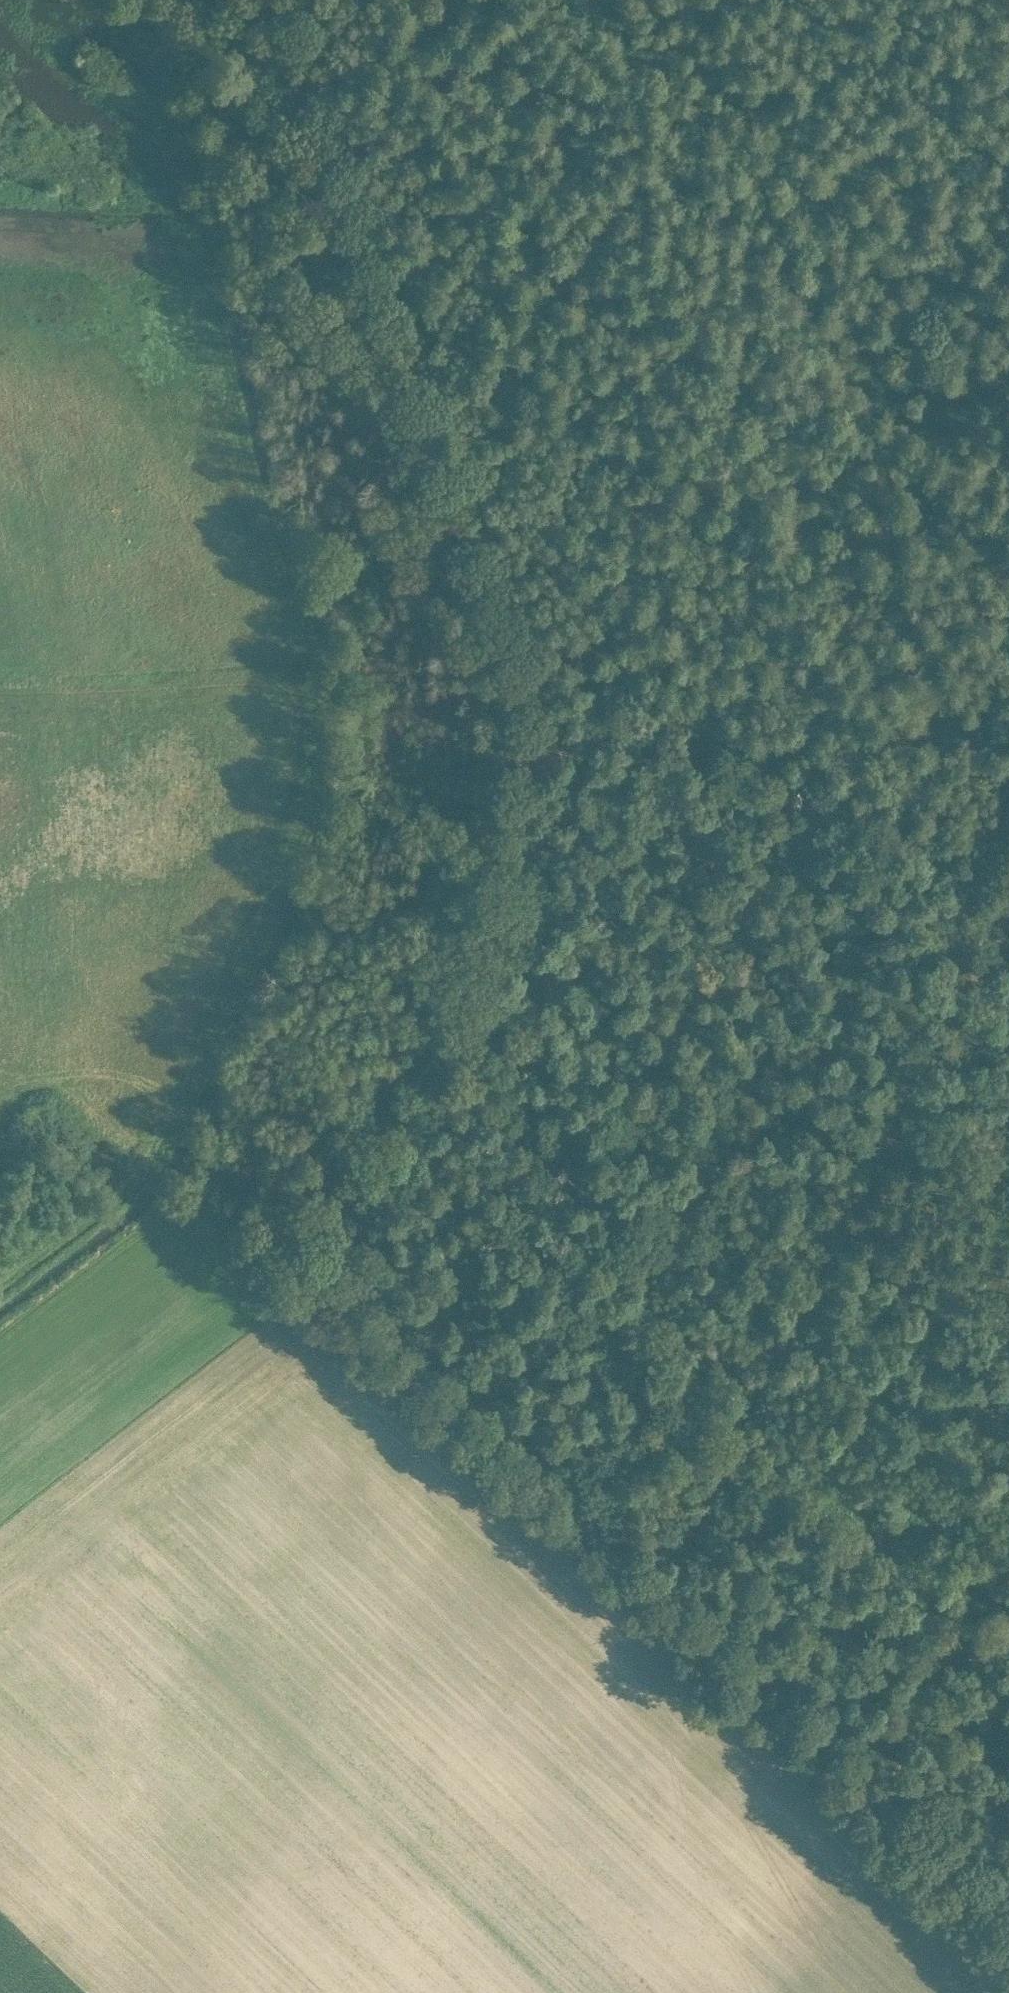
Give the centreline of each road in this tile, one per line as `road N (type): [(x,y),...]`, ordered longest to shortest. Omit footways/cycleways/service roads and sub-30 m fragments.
road 1 (track): [(1008,901),(653,1594)]

